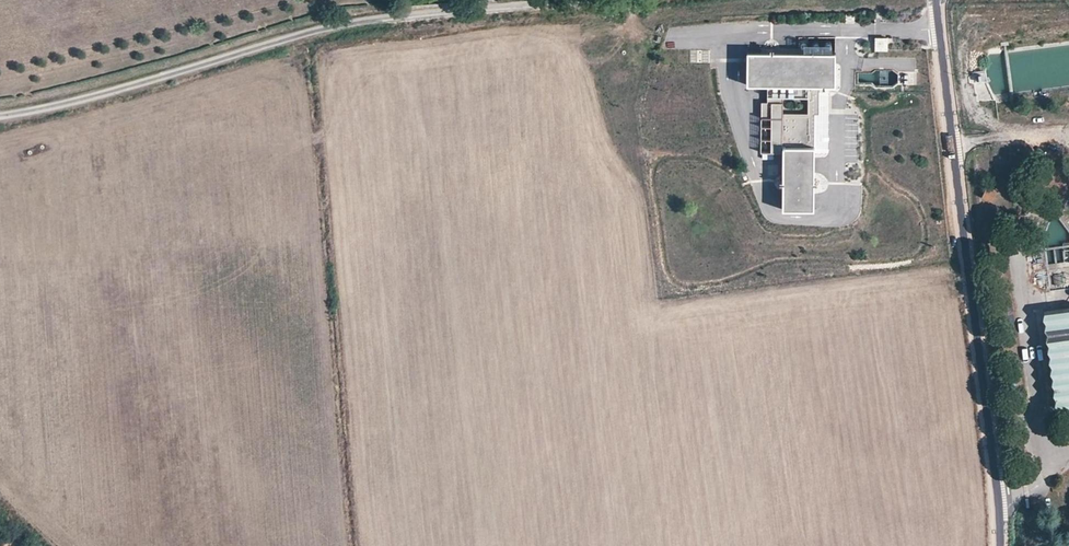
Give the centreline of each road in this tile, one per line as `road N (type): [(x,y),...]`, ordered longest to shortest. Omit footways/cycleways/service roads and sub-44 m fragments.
road 1 (unclassified): [(1002,545),(939,0)]
road 2 (unclassified): [(578,0),(375,19),(97,95)]

